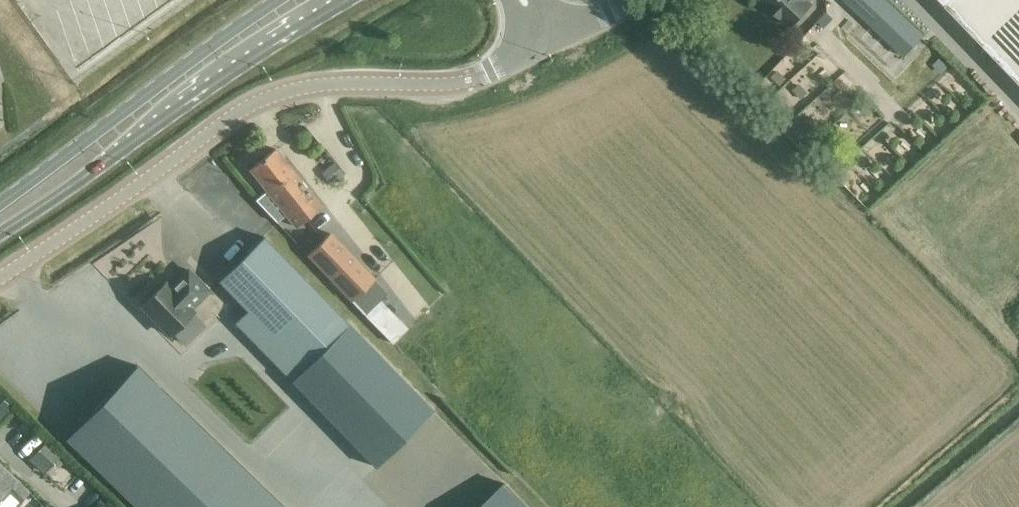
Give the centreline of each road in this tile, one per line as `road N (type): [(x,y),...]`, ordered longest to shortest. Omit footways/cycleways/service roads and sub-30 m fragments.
road 1 (unclassified): [(0,278),(250,106),(325,84),(459,82),(544,44)]
road 2 (secondary): [(0,233),(345,0)]
road 3 (secondary): [(278,0),(0,204)]

